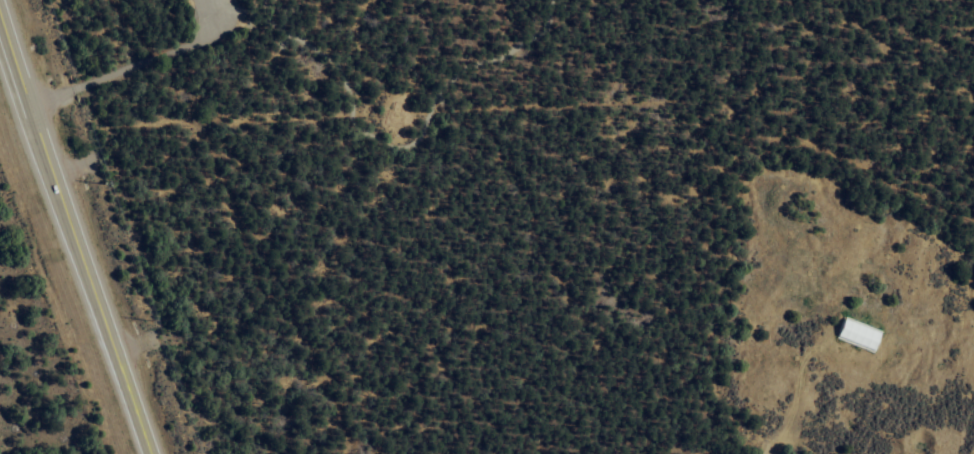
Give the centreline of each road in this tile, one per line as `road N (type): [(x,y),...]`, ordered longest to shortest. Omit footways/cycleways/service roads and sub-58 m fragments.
road 1 (primary): [(149,453),(0,25)]

